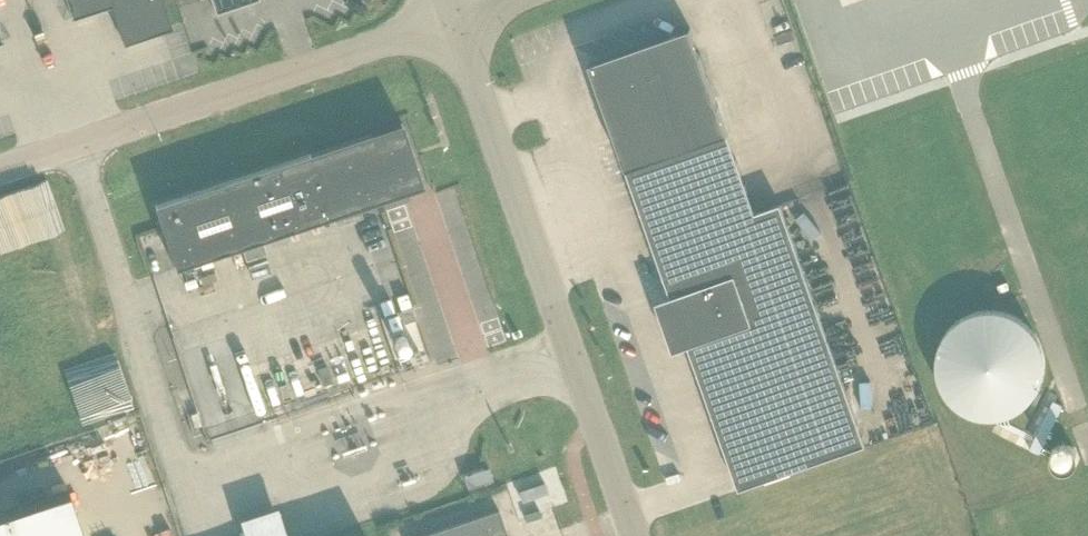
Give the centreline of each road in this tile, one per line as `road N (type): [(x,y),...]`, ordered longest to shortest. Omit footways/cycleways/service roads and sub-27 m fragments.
road 1 (unclassified): [(635,535),(454,19)]
road 2 (unclassified): [(454,19),(0,170)]

